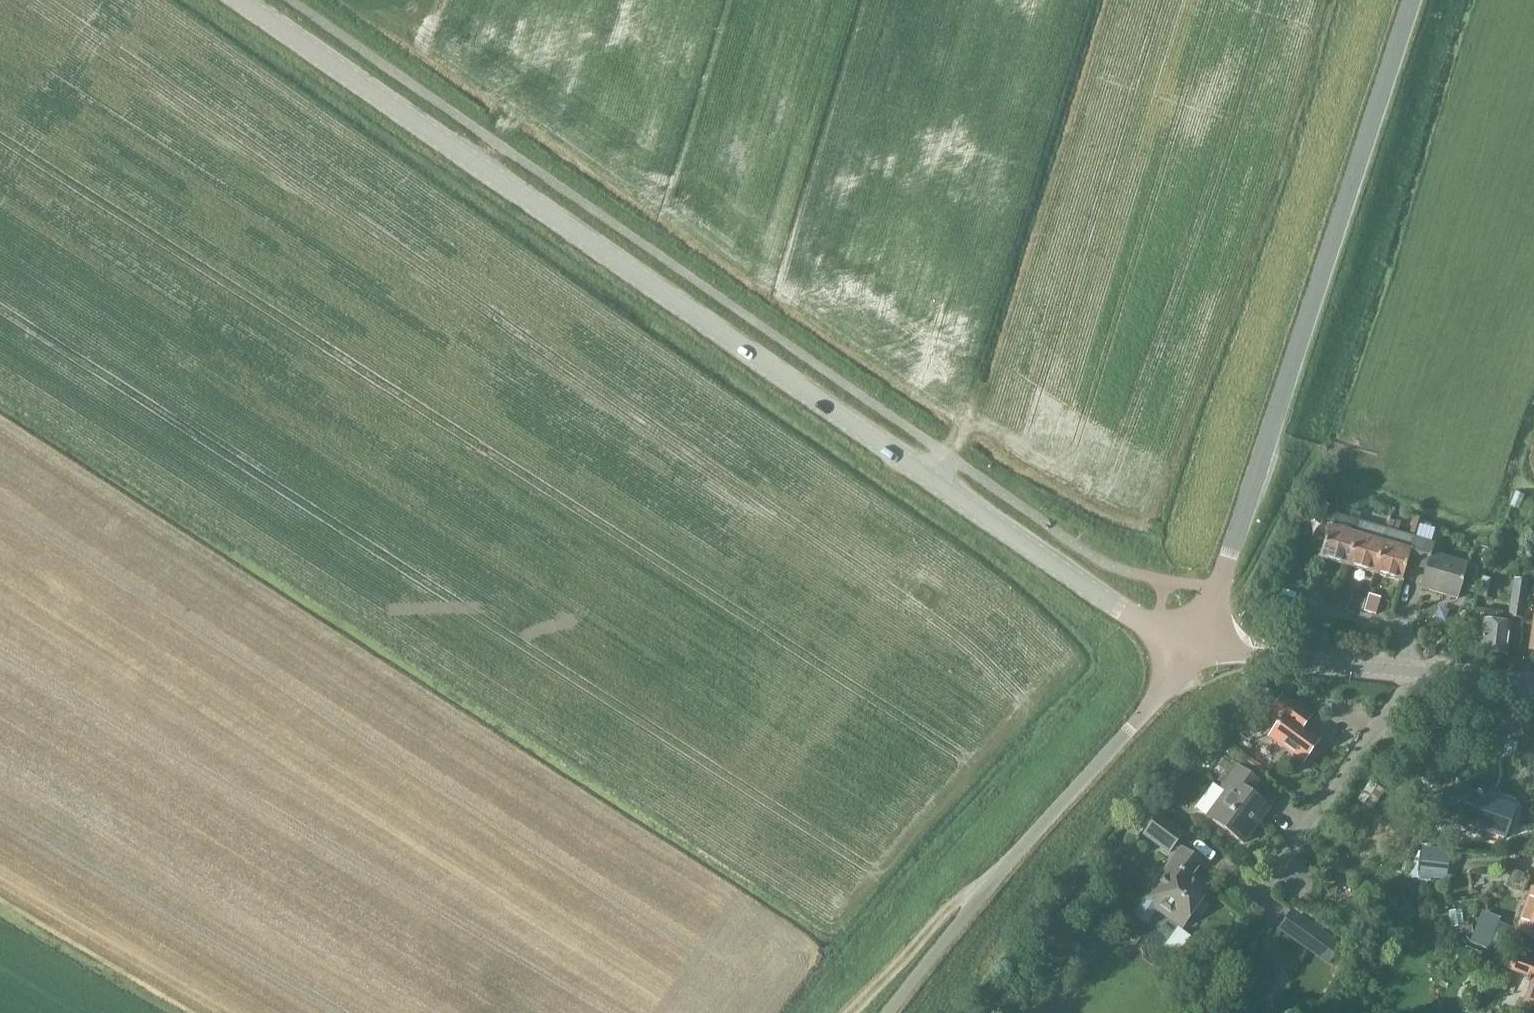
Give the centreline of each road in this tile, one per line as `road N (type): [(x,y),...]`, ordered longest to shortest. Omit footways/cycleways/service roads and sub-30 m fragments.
road 1 (tertiary): [(1189,642),(1121,613),(235,0)]
road 2 (unclassified): [(1189,642),(1218,586),(1410,0)]
road 3 (unclassified): [(1189,642),(1152,702),(971,902),(883,1012)]
road 4 (residential): [(1265,878),(1412,672)]
road 5 (tertiary): [(1412,672),(1189,642)]
road 6 (track): [(846,1012),(1001,869)]
road 7 (tertiary): [(1533,686),(1412,672)]

